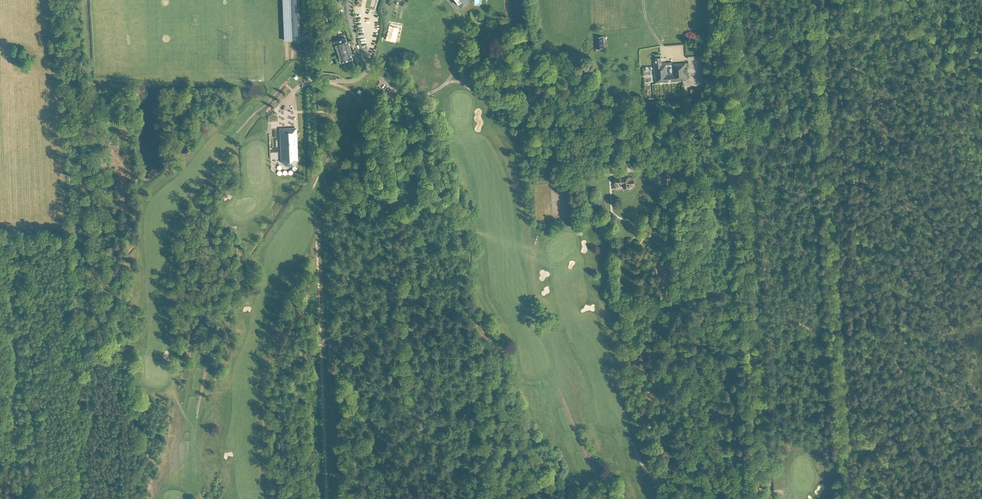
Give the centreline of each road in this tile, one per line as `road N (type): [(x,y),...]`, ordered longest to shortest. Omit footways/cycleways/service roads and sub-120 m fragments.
road 1 (track): [(824,30),(847,498)]
road 2 (track): [(736,124),(641,136),(615,126),(553,124),(448,81)]
road 3 (track): [(71,241),(62,0)]
road 4 (track): [(83,498),(76,350)]

